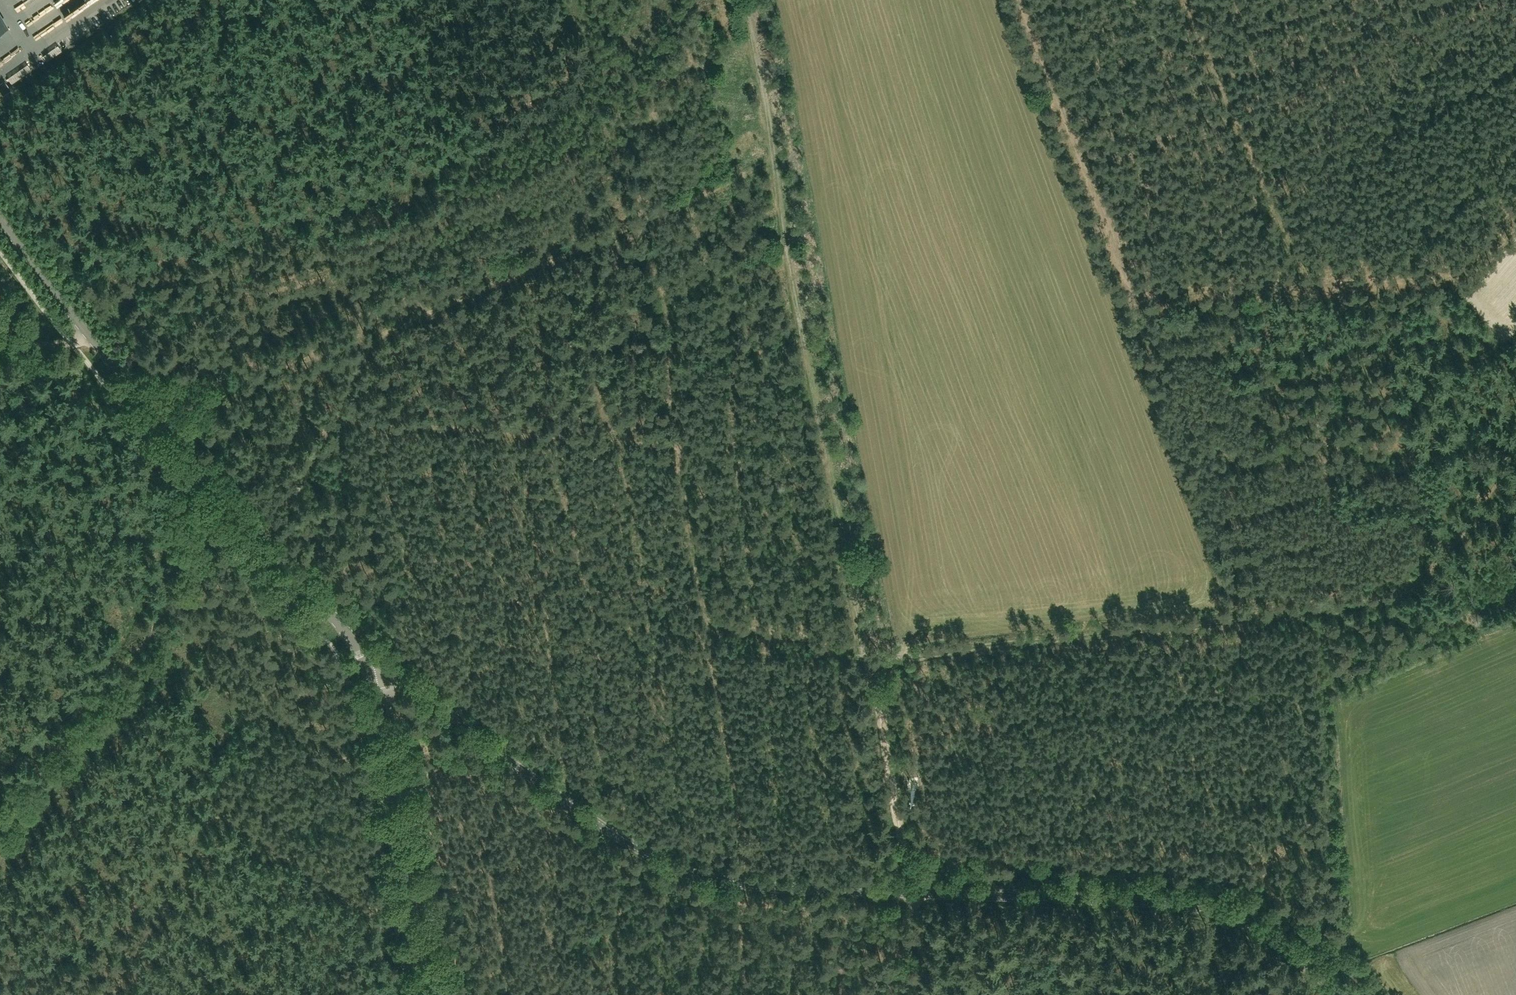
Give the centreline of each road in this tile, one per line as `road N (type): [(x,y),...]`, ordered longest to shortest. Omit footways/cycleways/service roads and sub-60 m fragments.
road 1 (tertiary): [(1332,994),(1282,948),(1190,908),(706,879),(598,830),(414,688),(368,678)]
road 2 (track): [(744,0),(926,994)]
road 3 (track): [(869,663),(1332,608),(1406,592),(1515,447)]
road 4 (track): [(1515,204),(1449,268),(1147,290),(1135,283),(1020,0)]
road 5 (track): [(252,537),(344,313),(770,138)]
road 6 (tertiary): [(368,678),(354,644),(252,537),(0,219)]
road 7 (track): [(1444,0),(1219,81),(1298,277)]
road 8 (tertiary): [(424,994),(368,678)]

